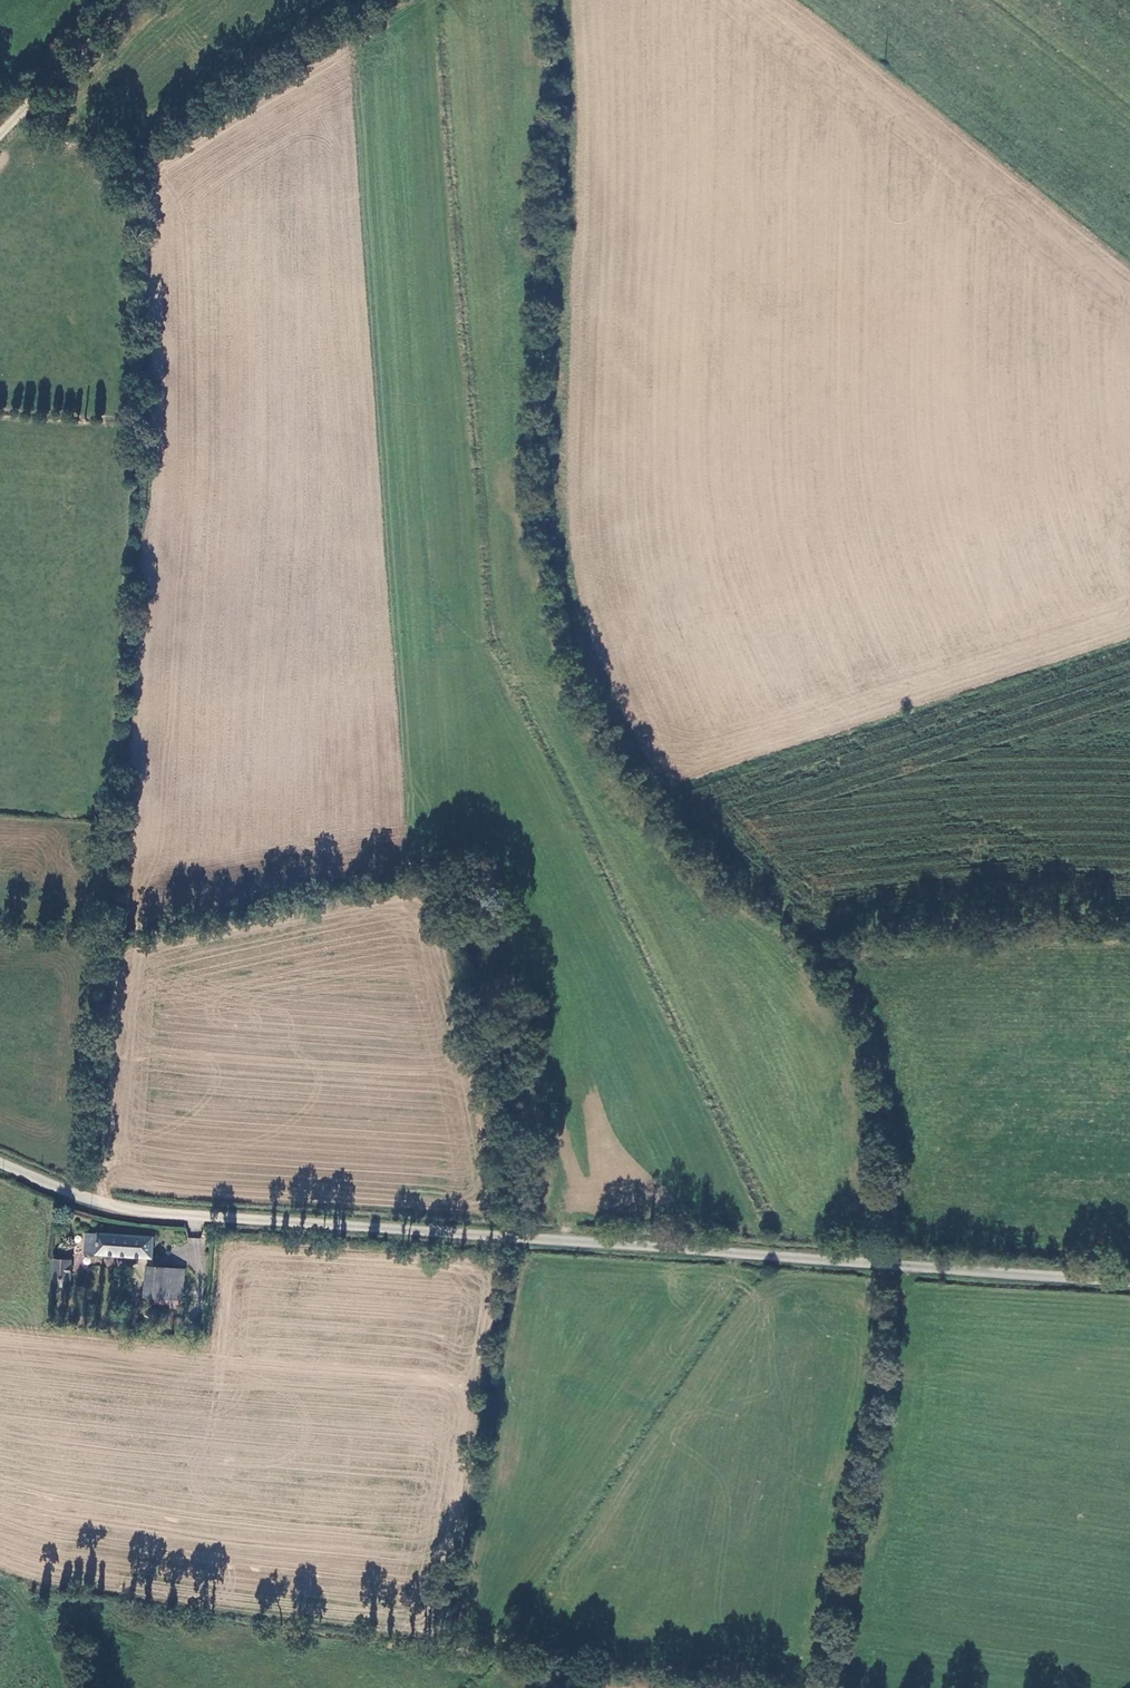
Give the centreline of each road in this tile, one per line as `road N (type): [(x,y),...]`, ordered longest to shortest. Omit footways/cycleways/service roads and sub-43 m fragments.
road 1 (unclassified): [(1129,1277),(319,1221),(200,1223),(121,1210),(0,1162)]
road 2 (track): [(128,0),(0,140)]

